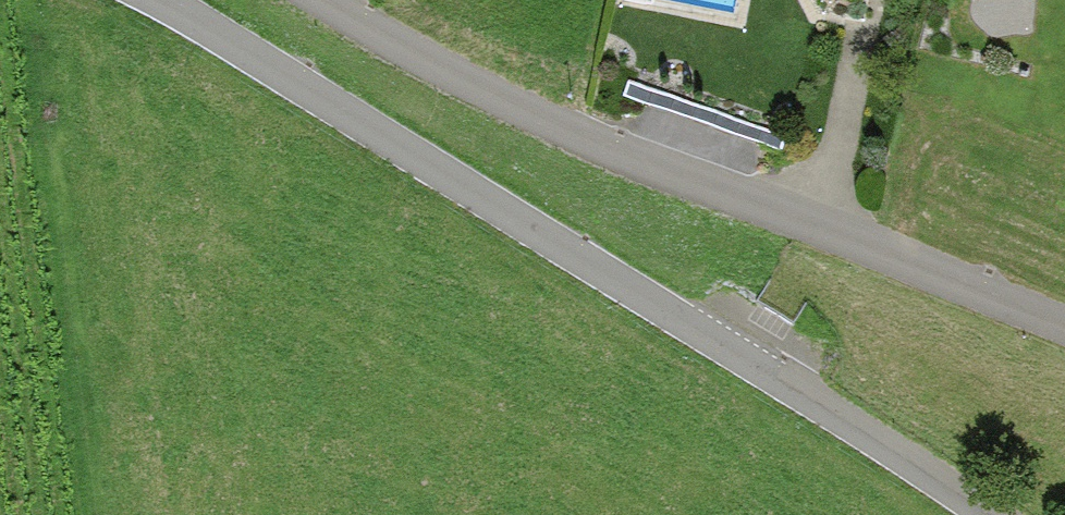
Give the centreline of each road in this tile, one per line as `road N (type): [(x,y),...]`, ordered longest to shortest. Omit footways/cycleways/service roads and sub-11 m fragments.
road 1 (unclassified): [(169,0),(322,90),(979,514)]
road 2 (unclassified): [(334,0),(538,109),(1064,331)]

